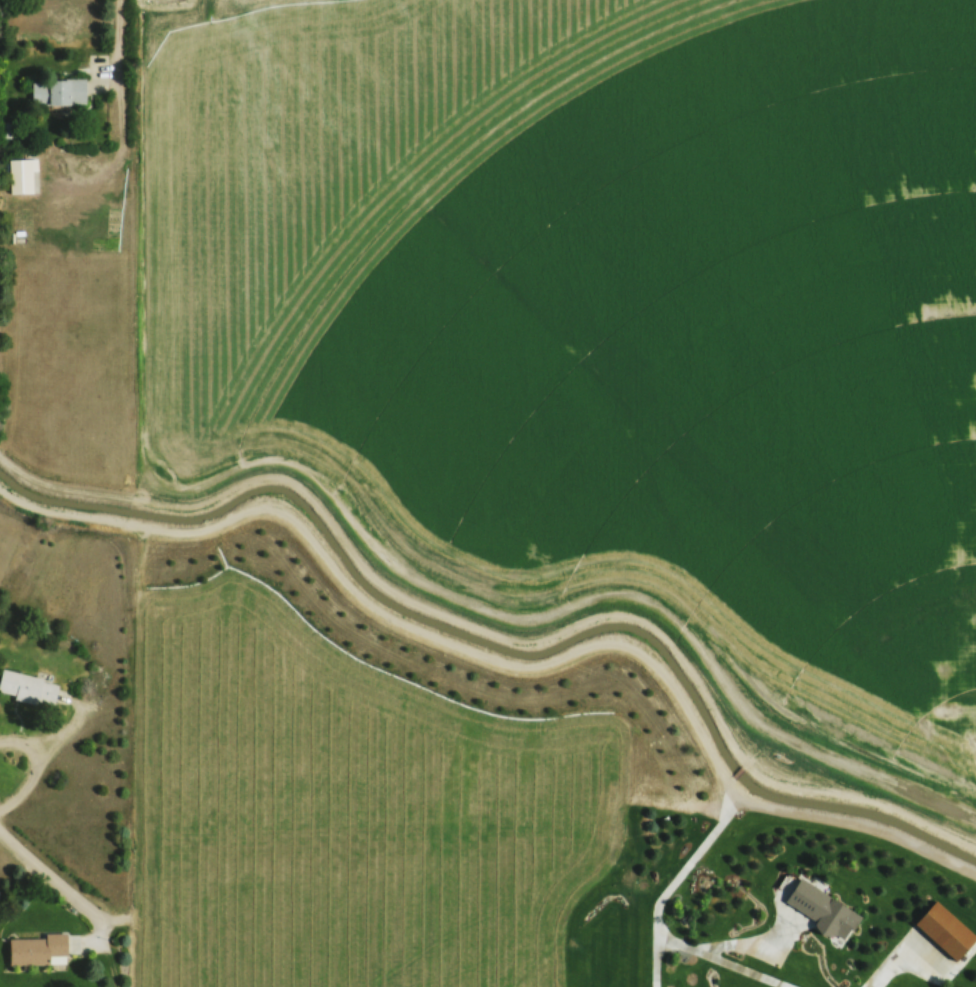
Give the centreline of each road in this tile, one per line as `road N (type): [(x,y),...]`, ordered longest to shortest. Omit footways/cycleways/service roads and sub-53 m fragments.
road 1 (residential): [(104,922),(0,828)]

